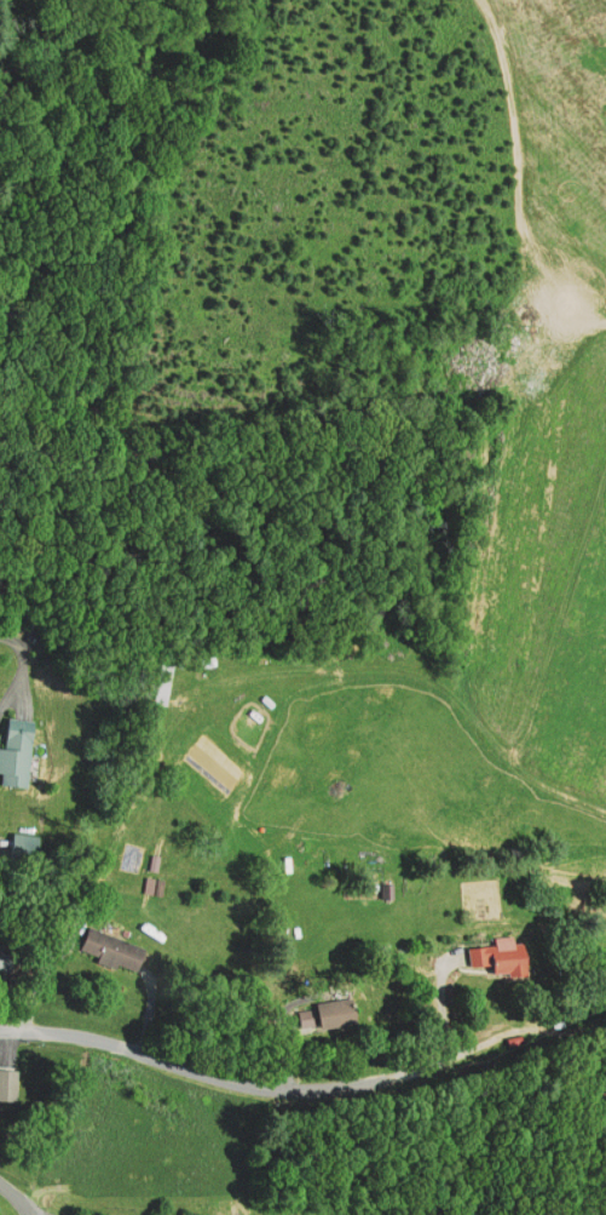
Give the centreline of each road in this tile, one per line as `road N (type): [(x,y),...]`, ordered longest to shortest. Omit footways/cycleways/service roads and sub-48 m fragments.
road 1 (residential): [(605,1015),(380,1081),(288,1089),(75,1036),(0,1029)]

